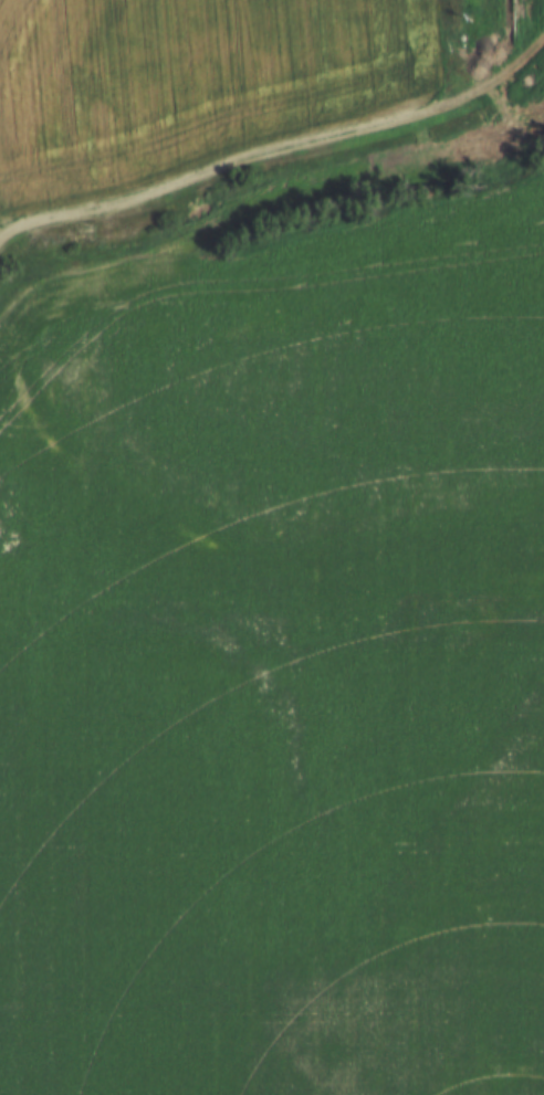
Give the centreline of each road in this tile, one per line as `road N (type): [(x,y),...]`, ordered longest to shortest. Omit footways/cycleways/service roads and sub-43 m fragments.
road 1 (track): [(0,500),(43,571),(73,601),(107,617),(213,635),(260,668),(279,734),(264,994),(297,1047),(356,1094)]
road 2 (track): [(0,214),(61,213),(119,200),(265,148),(449,105),(508,70),(543,26)]
road 3 (track): [(273,1017),(543,701)]

